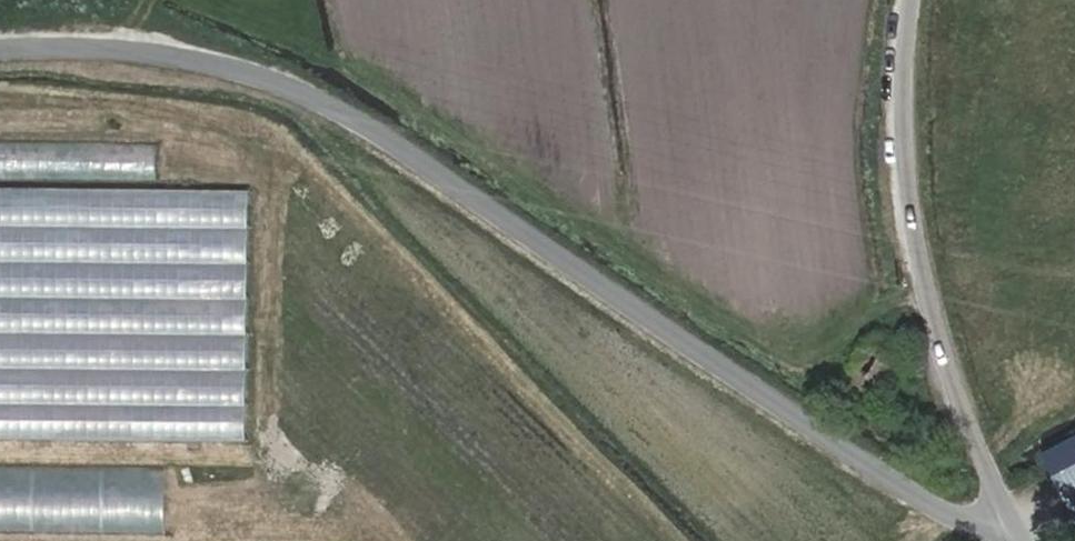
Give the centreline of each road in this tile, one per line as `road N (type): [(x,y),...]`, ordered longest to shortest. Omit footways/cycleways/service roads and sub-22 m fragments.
road 1 (unclassified): [(1004,535),(930,506),(346,95),(175,38),(0,51)]
road 2 (unclassified): [(913,0),(906,146),(916,223),(930,299),(1004,535)]

